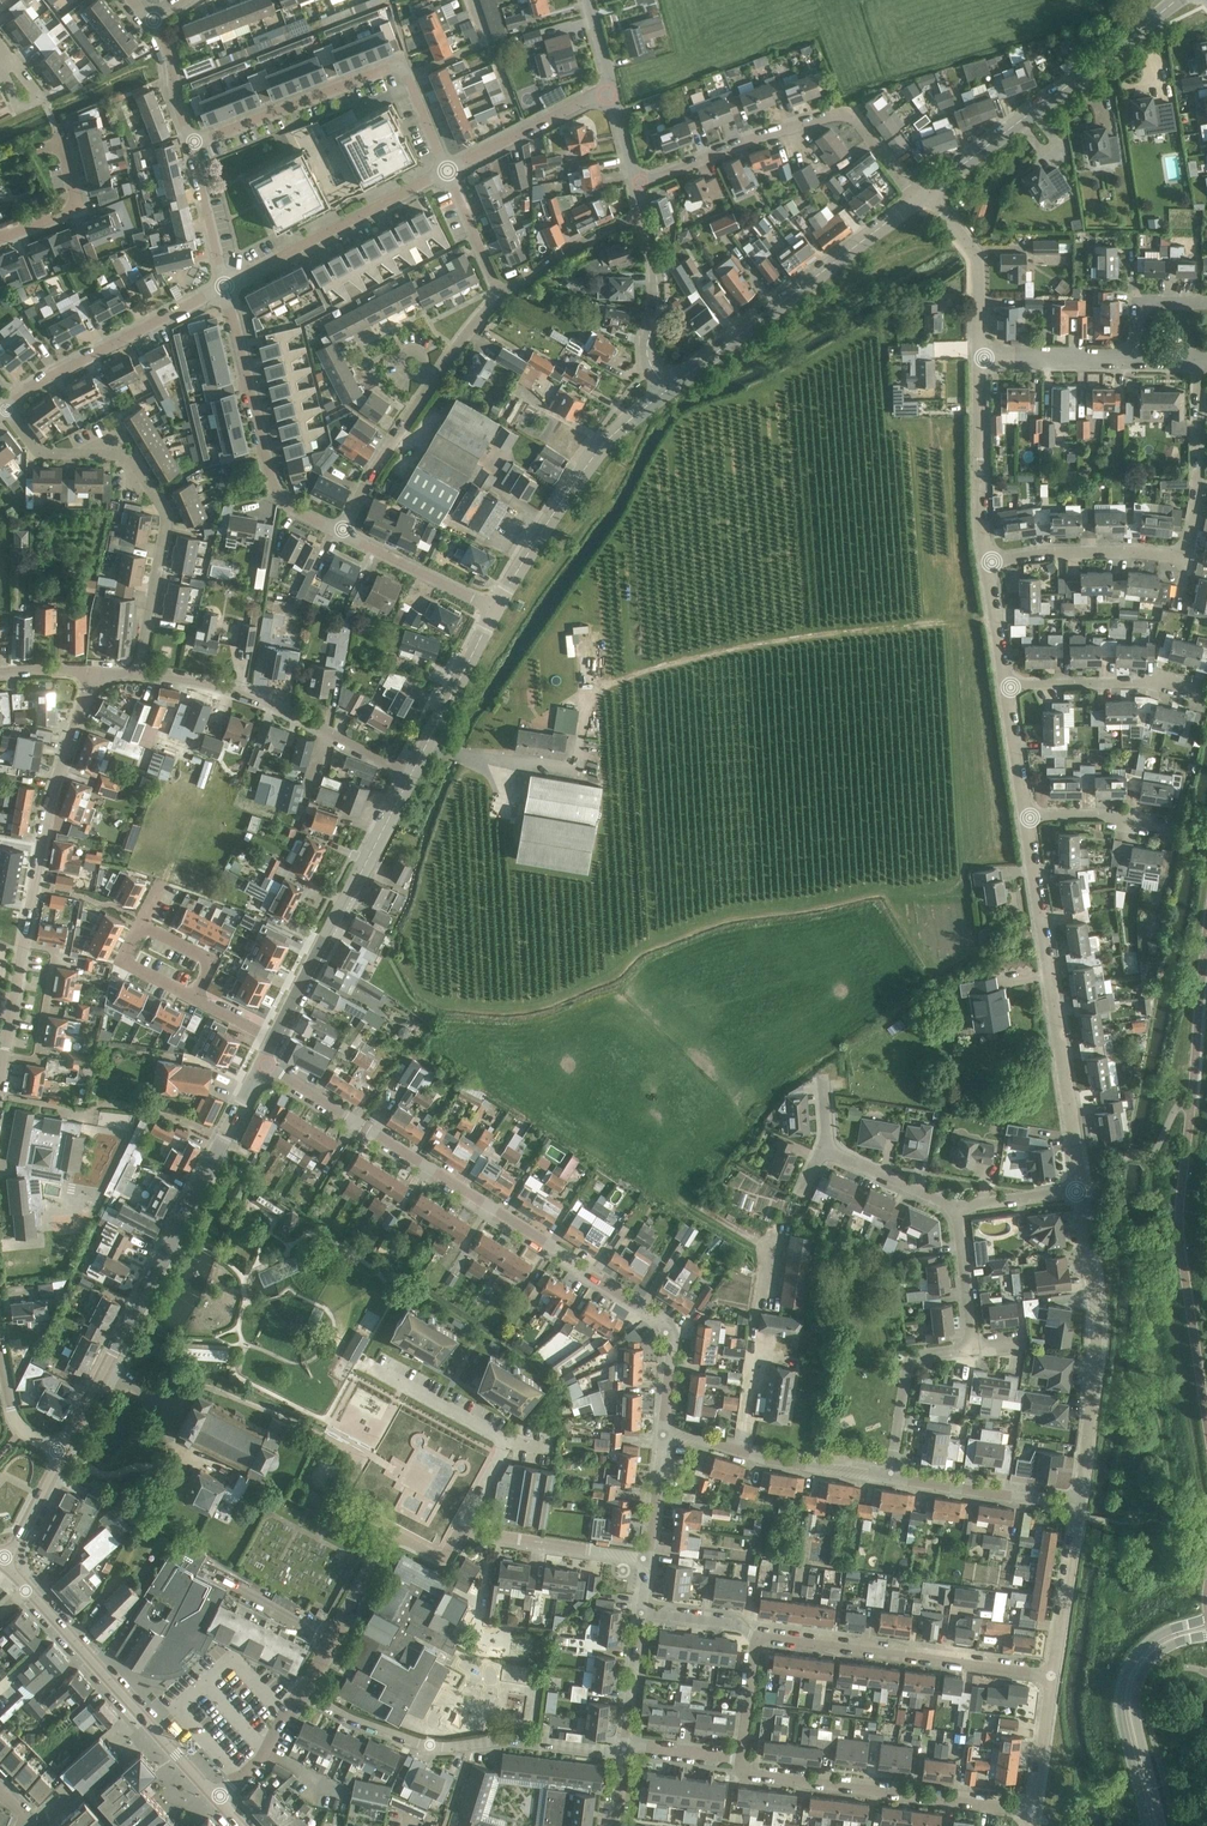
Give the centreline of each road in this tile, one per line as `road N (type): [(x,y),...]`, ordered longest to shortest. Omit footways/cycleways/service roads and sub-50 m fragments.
road 1 (residential): [(663,1434),(669,1345),(663,1326),(262,1063)]
road 2 (residential): [(359,1364),(505,1441),(460,1531),(647,1559)]
road 3 (tertiary): [(61,1451),(262,1063)]
road 4 (track): [(586,714),(601,688),(718,652),(943,622)]
road 5 (residential): [(140,675),(163,509),(130,458),(36,454),(5,409)]
road 6 (unclassified): [(1081,1190),(1026,817)]
road 7 (residential): [(635,183),(843,112),(918,199)]
road 8 (residential): [(301,1693),(430,1745),(512,1737),(624,1752)]
road 9 (unclassified): [(1080,1504),(1097,1313),(1081,1190)]
road 10 (unclassified): [(665,385),(918,199)]
road 11 (unclassified): [(928,192),(1171,0)]
road 12 (residential): [(1032,1813),(752,1775),(741,1760)]
road 13 (residential): [(1051,1675),(757,1638)]
road 14 (tertiary): [(274,1038),(409,776)]
road 15 (residential): [(140,675),(246,695),(409,776)]
road 16 (residential): [(341,532),(284,503),(272,483),(225,286)]
road 17 (residential): [(341,532),(414,409),(500,295)]
road 18 (tertiary): [(492,609),(559,496),(611,432),(665,385)]
road 19 (tertiary): [(219,1798),(28,1590)]
road 20 (residential): [(25,943),(48,814),(97,672)]
road 21 (secondary): [(1206,1617),(1158,1635),(1123,1676),(1121,1717),(1147,1825)]
road 22 (residential): [(5,409),(40,382),(225,286)]
road 23 (residential): [(225,286),(448,170)]
road 24 (secondary): [(1162,1825),(1137,1689),(1154,1656),(1206,1635)]
road 25 (residential): [(890,1477),(663,1434)]
road 26 (residential): [(191,143),(389,66),(403,67)]
road 27 (unclassified): [(987,561),(981,357)]
road 28 (residential): [(987,561),(1126,552),(1186,559)]
road 29 (residential): [(1186,559),(1198,491),(1197,362)]
road 30 (residential): [(1080,1504),(890,1477)]
road 31 (residential): [(1197,693),(1141,681),(1007,685)]
road 32 (tertiary): [(409,776),(492,609)]
road 33 (unclassified): [(981,357),(979,261),(928,192)]
road 34 (residential): [(448,170),(611,92)]
road 35 (residential): [(890,1477),(911,1360),(971,1349)]
road 36 (residential): [(3,1056),(37,1061),(56,949),(25,943)]
road 37 (tertiary): [(665,385),(649,362),(656,286),(642,216)]
road 38 (unclassified): [(1051,1675),(1080,1504)]
road 39 (residential): [(492,609),(341,532)]
road 40 (residential): [(642,216),(500,295)]
road 41 (residential): [(59,132),(77,208),(0,238)]
road 42 (residential): [(981,357),(1137,361)]
road 43 (residential): [(301,1693),(375,1564)]
road 44 (residential): [(225,286),(191,143)]
road 45 (residential): [(955,1209),(822,1150)]
road 46 (residential): [(1168,825),(1098,813),(1026,817)]
road 47 (residential): [(971,1349),(955,1209)]
road 48 (unclassified): [(1032,1813),(1051,1675)]
road 49 (residential): [(500,295),(448,170)]
road 50 (residential): [(219,1798),(265,1750),(301,1693)]
road 51 (unclassified): [(1026,817),(1007,685)]
road 52 (residential): [(625,1742),(641,1613)]
road 53 (residential): [(1081,1190),(955,1209)]
road 54 (residential): [(191,143),(172,63),(151,23)]
road 55 (residential): [(647,1559),(663,1434)]
road 56 (residential): [(1206,305),(1137,304),(1137,361)]
road 57 (unclassified): [(1007,685),(987,561)]
road 58 (tertiary): [(5,1563),(61,1451)]
road 59 (residential): [(741,1760),(757,1638)]
road 60 (residential): [(757,1638),(742,1627),(641,1613)]

